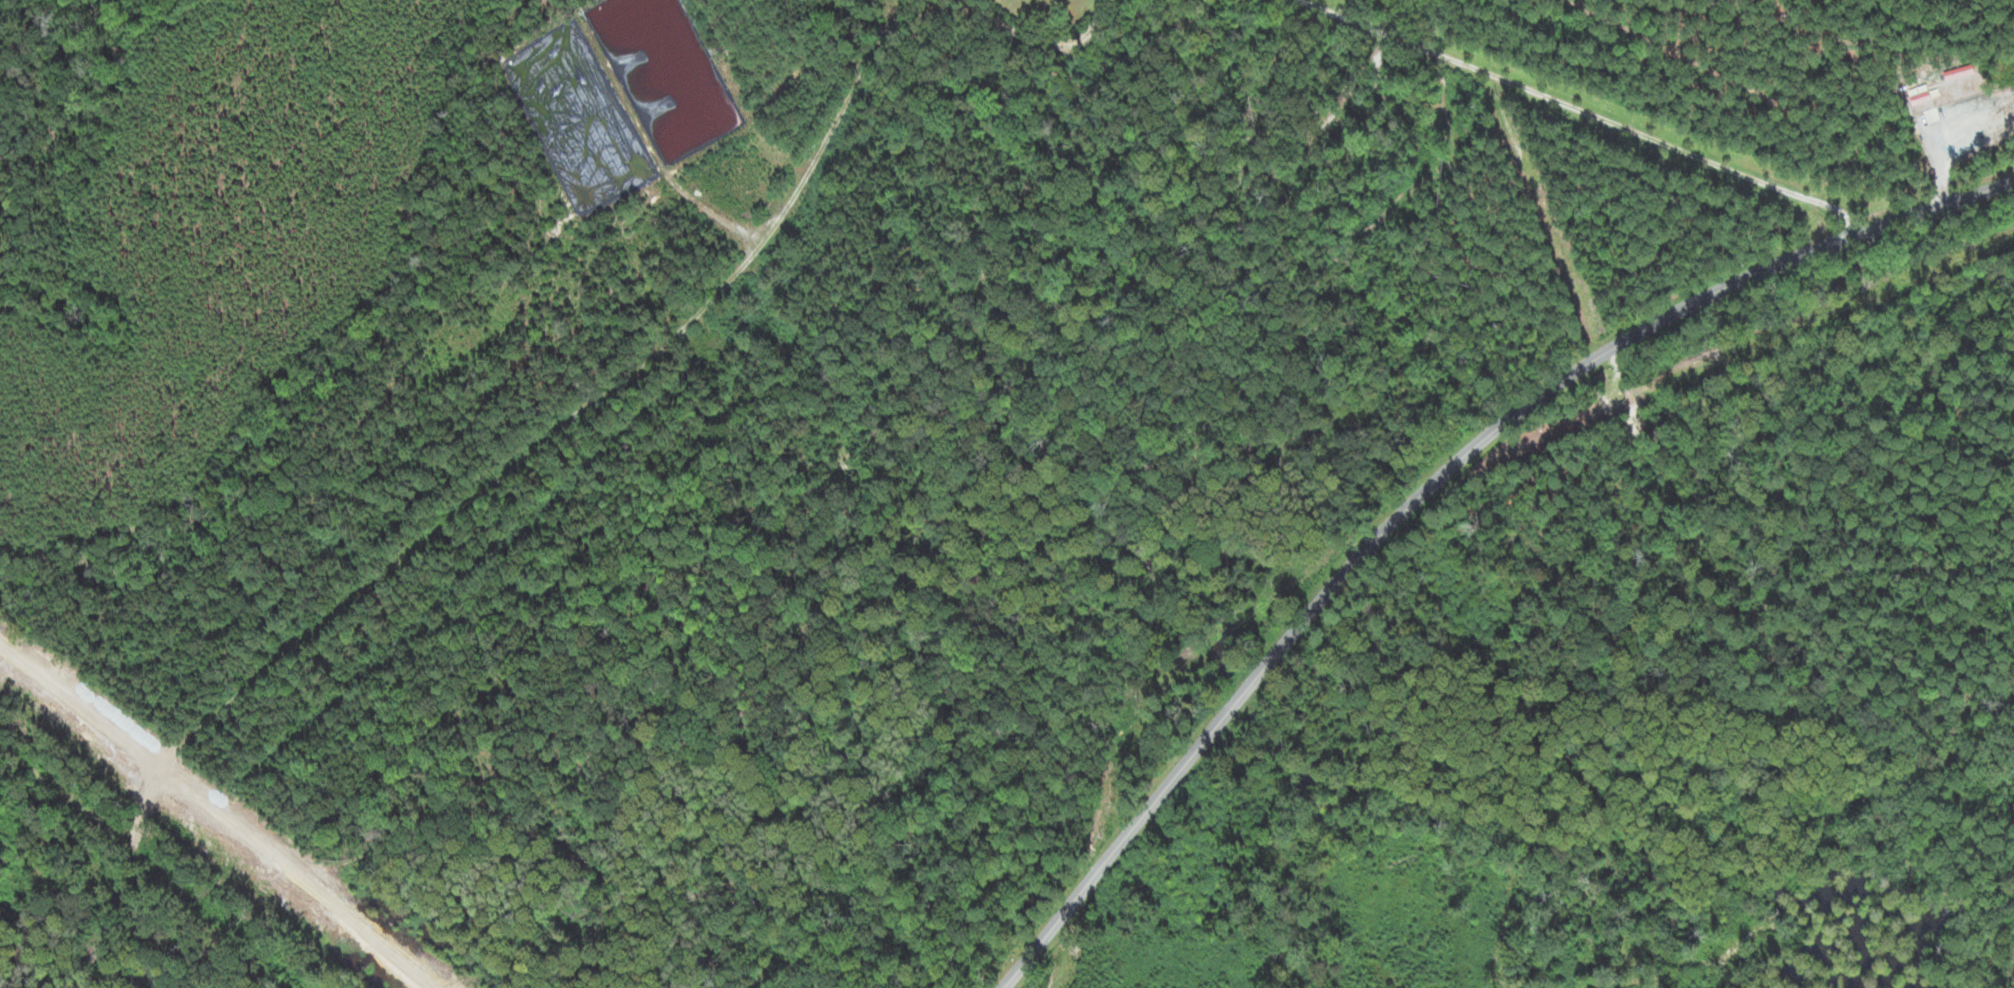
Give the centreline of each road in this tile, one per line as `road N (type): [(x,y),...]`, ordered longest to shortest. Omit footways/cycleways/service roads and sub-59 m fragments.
road 1 (residential): [(1003,987),(1398,500),(1557,387),(2013,162)]

